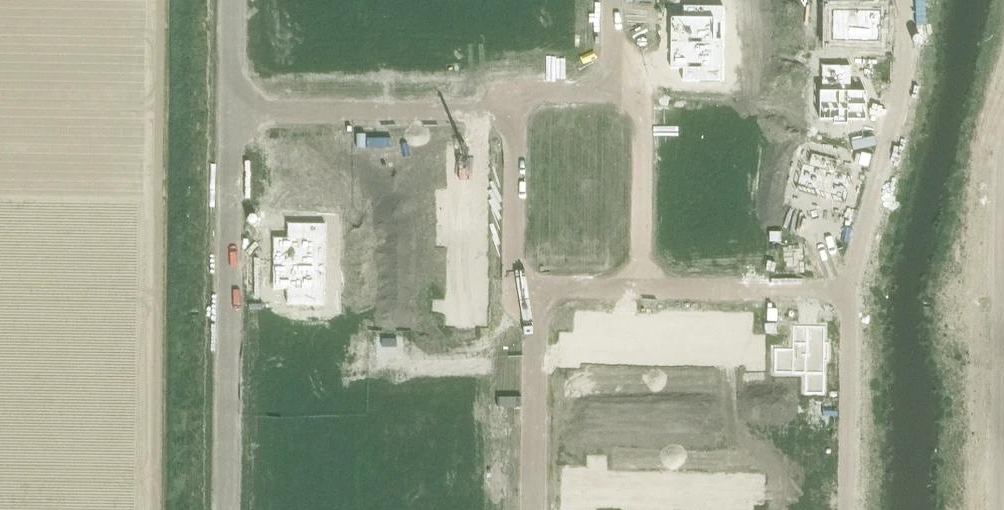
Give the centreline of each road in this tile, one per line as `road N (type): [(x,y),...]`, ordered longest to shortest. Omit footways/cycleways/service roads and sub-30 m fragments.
road 1 (residential): [(227,509),(232,113)]
road 2 (residential): [(905,0),(904,74),(848,292)]
road 3 (residential): [(232,113),(471,115),(514,101)]
road 4 (residential): [(612,93),(643,93),(640,289)]
road 5 (residential): [(534,509),(536,290)]
road 6 (residential): [(848,292),(846,509)]
road 7 (residential): [(640,289),(848,292)]
road 8 (residential): [(514,101),(514,277),(536,290)]
road 9 (residential): [(998,509),(1000,310)]
road 10 (residential): [(1000,310),(1003,141)]

